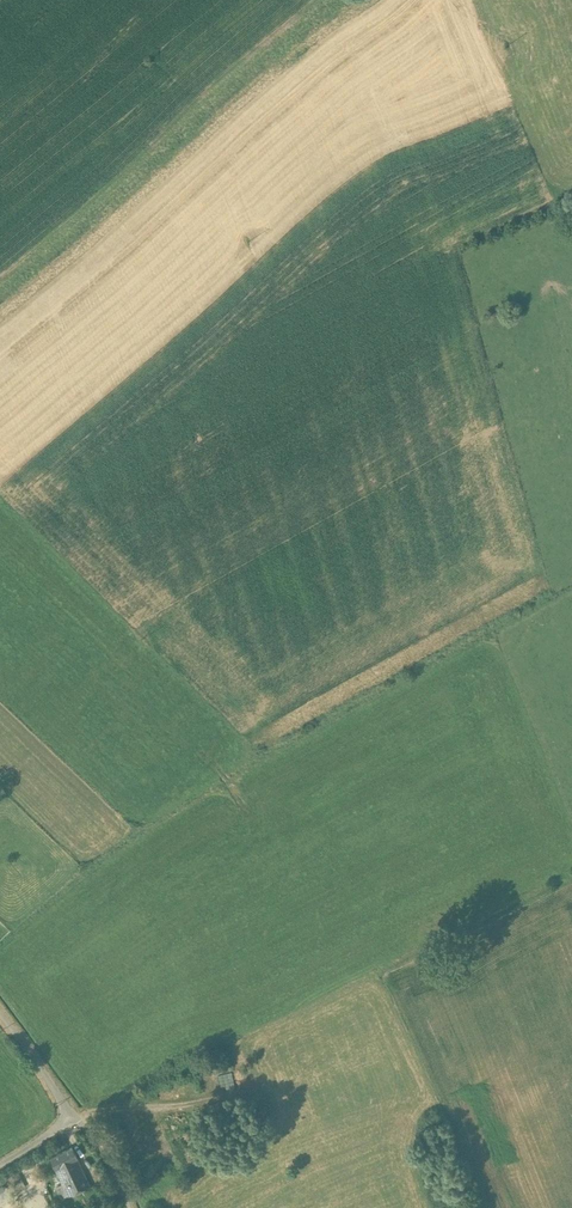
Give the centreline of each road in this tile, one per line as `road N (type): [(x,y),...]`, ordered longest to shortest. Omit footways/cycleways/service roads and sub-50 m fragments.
road 1 (unclassified): [(128,1207),(105,1155),(0,1018)]

